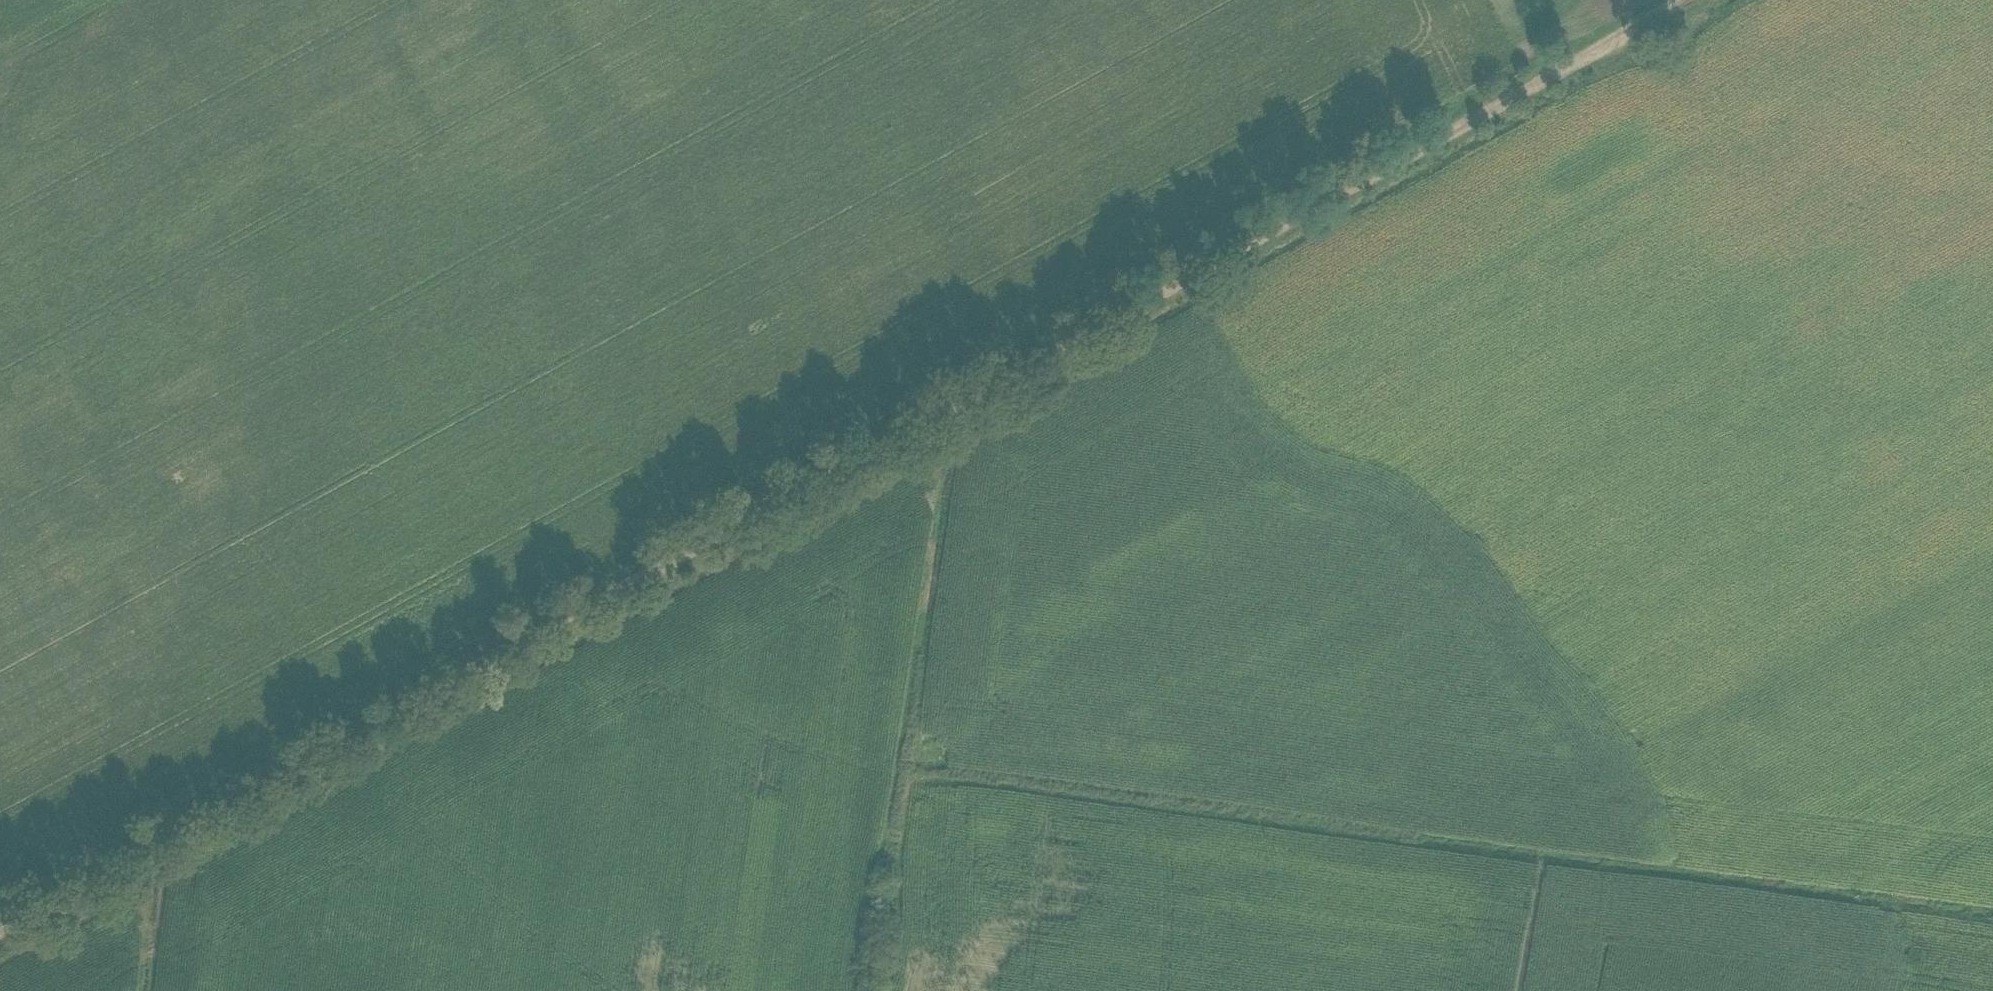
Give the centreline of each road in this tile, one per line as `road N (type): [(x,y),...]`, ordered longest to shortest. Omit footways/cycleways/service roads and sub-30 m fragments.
road 1 (track): [(0,926),(1149,299),(1674,0)]

